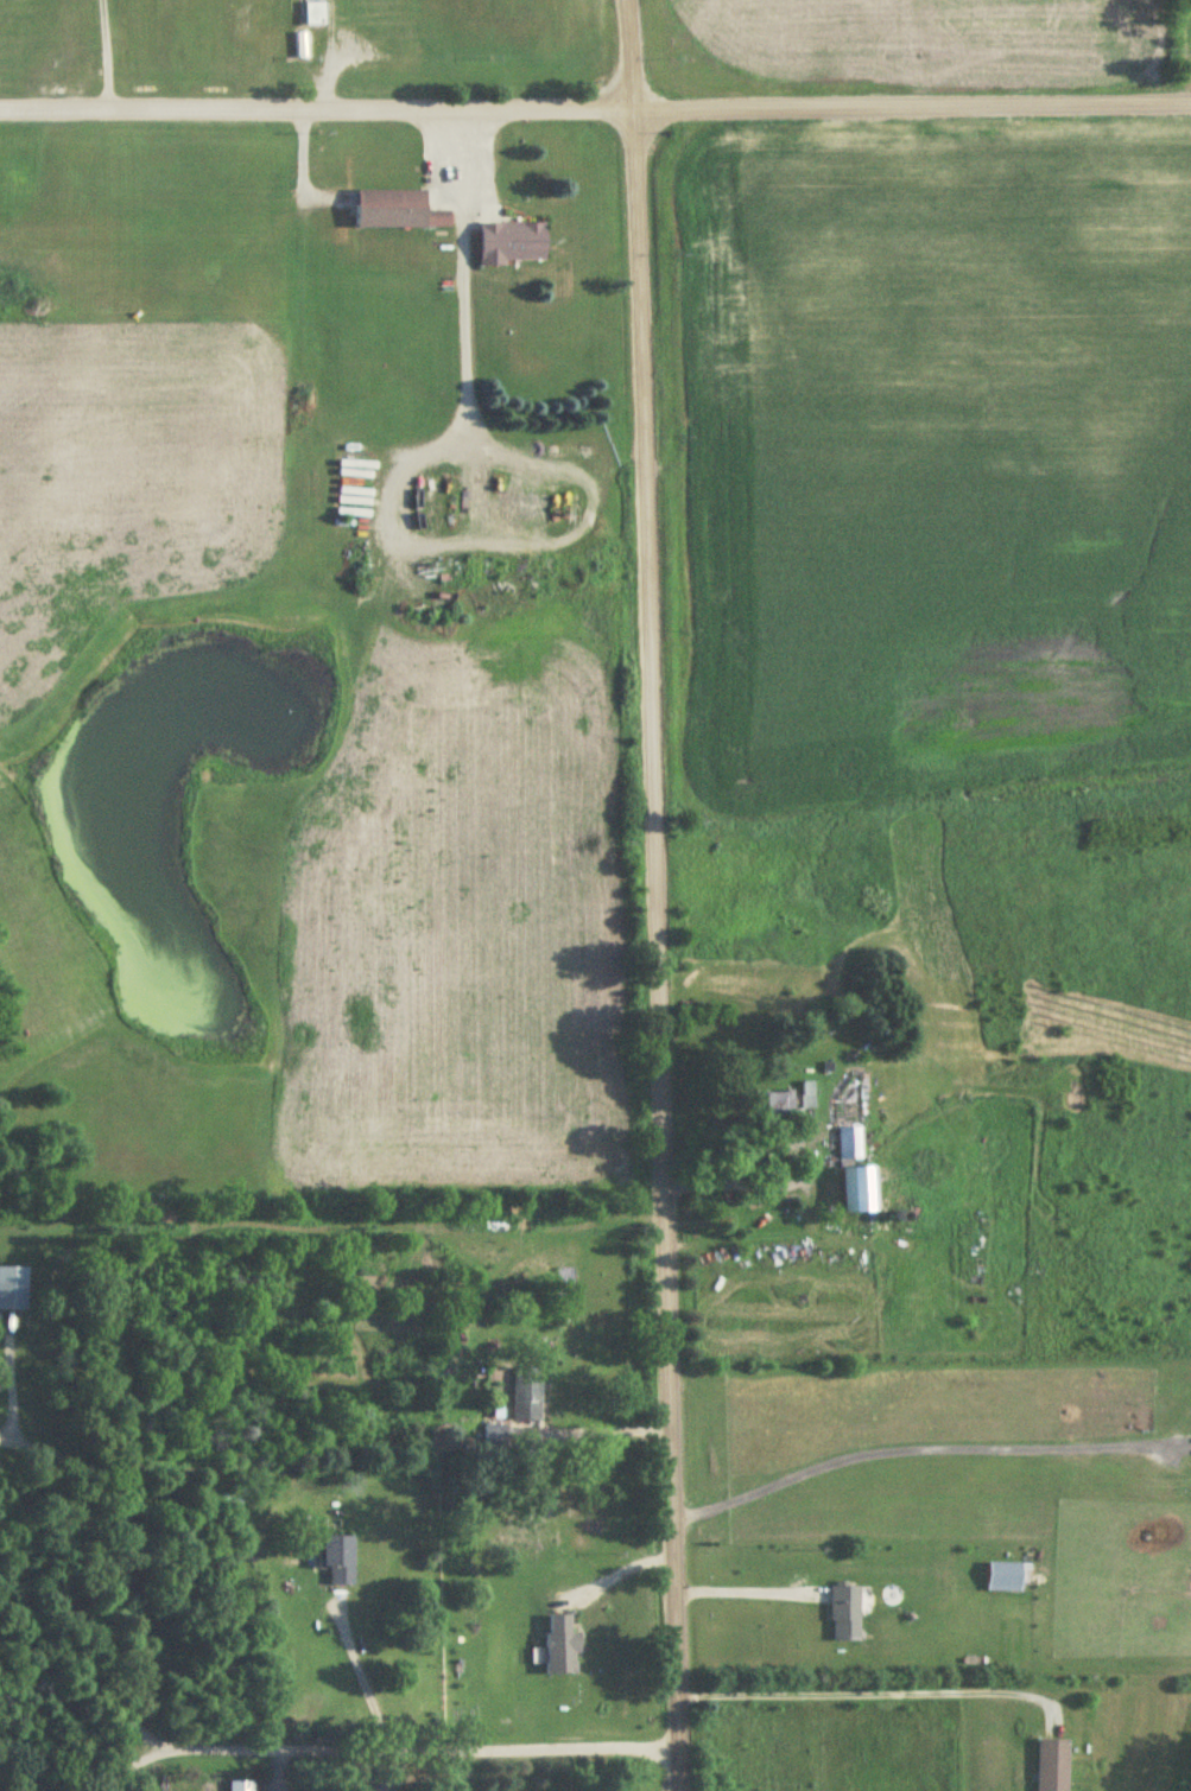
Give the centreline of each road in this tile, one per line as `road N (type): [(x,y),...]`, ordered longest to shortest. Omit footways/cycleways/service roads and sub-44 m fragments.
road 1 (residential): [(681,1790),(622,0)]
road 2 (residential): [(0,108),(1190,96)]
road 3 (residential): [(680,1752),(154,1749)]

